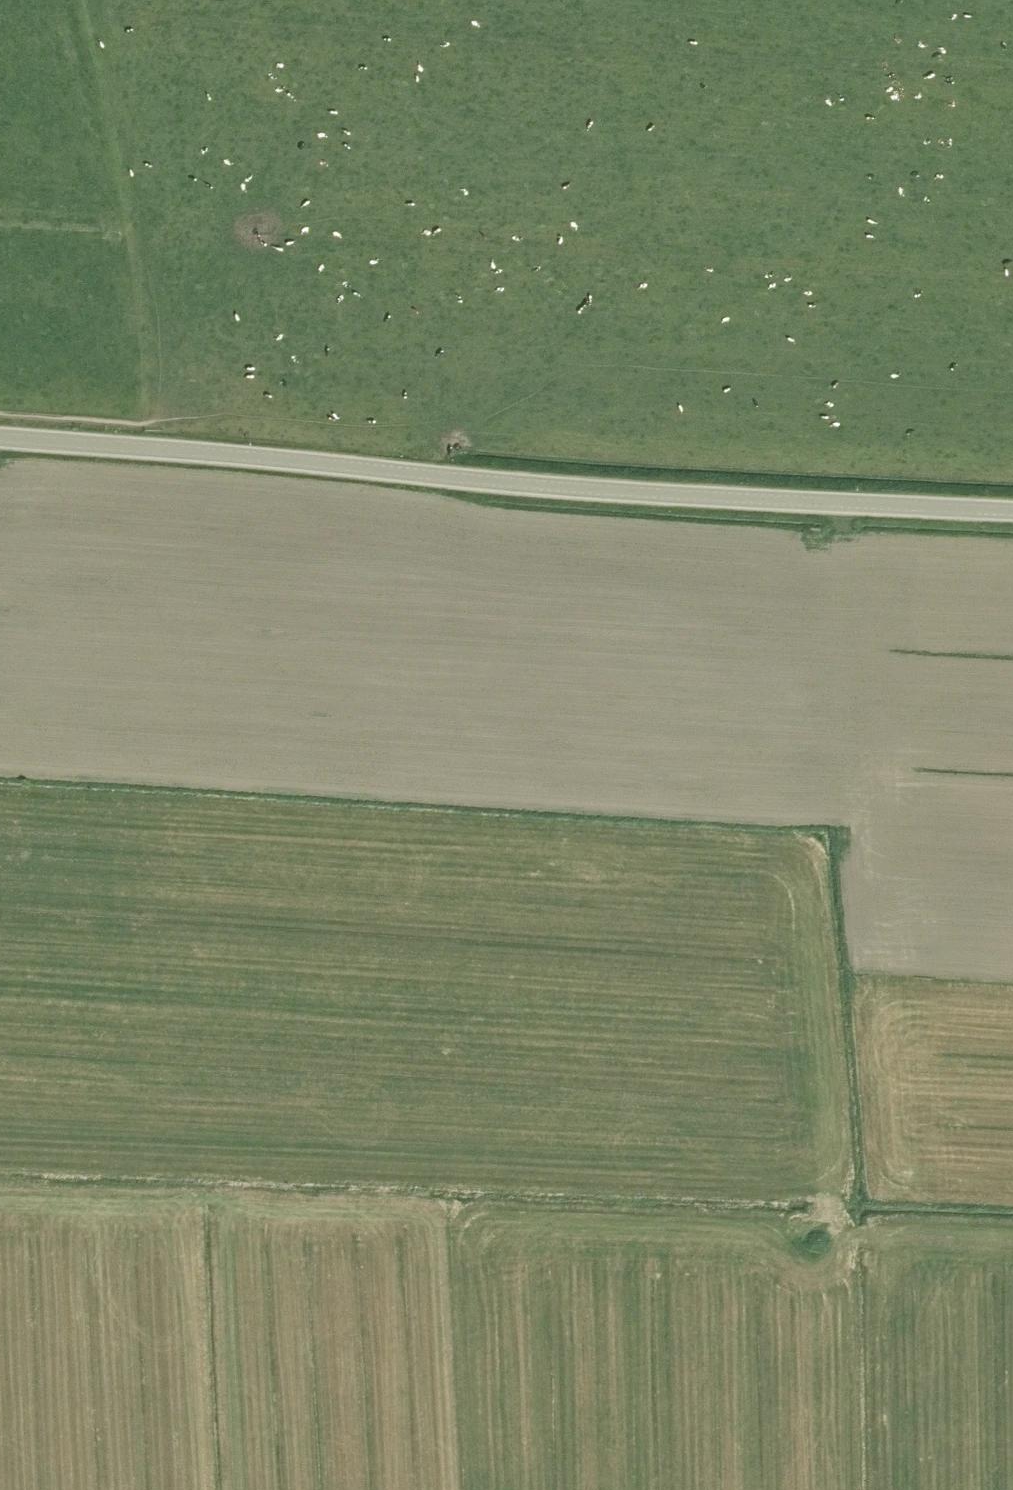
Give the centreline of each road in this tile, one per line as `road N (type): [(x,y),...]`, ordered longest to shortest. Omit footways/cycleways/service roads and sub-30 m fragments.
road 1 (tertiary): [(1012,513),(558,490),(0,440)]

